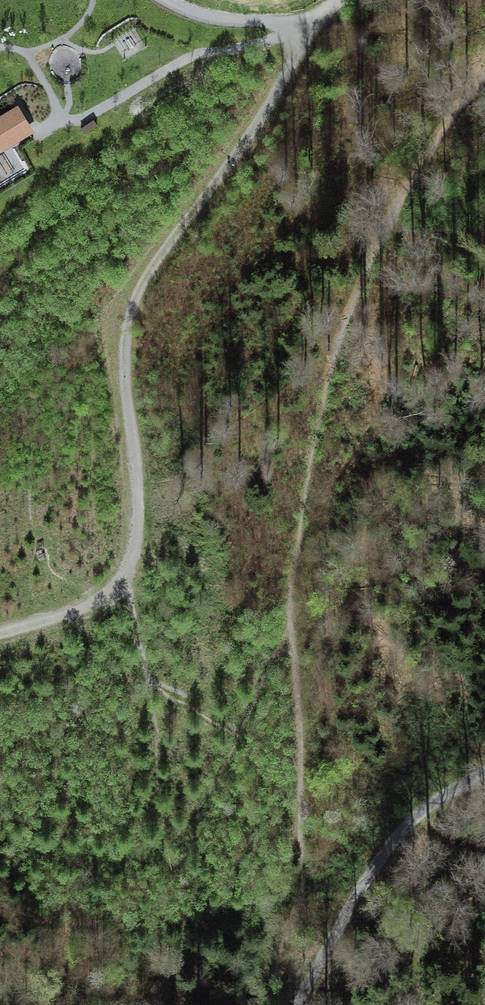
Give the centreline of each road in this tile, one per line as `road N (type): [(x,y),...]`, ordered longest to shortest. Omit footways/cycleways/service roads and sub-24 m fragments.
road 1 (track): [(484,76),(388,233),(336,355),(312,454),(297,607),(307,875),(270,977),(270,1004)]
road 2 (track): [(0,633),(94,604),(125,577),(135,522),(126,326),(150,273),(256,128),(314,22),(342,0)]
road 3 (track): [(291,1004),(385,851),(424,811),(484,778)]

